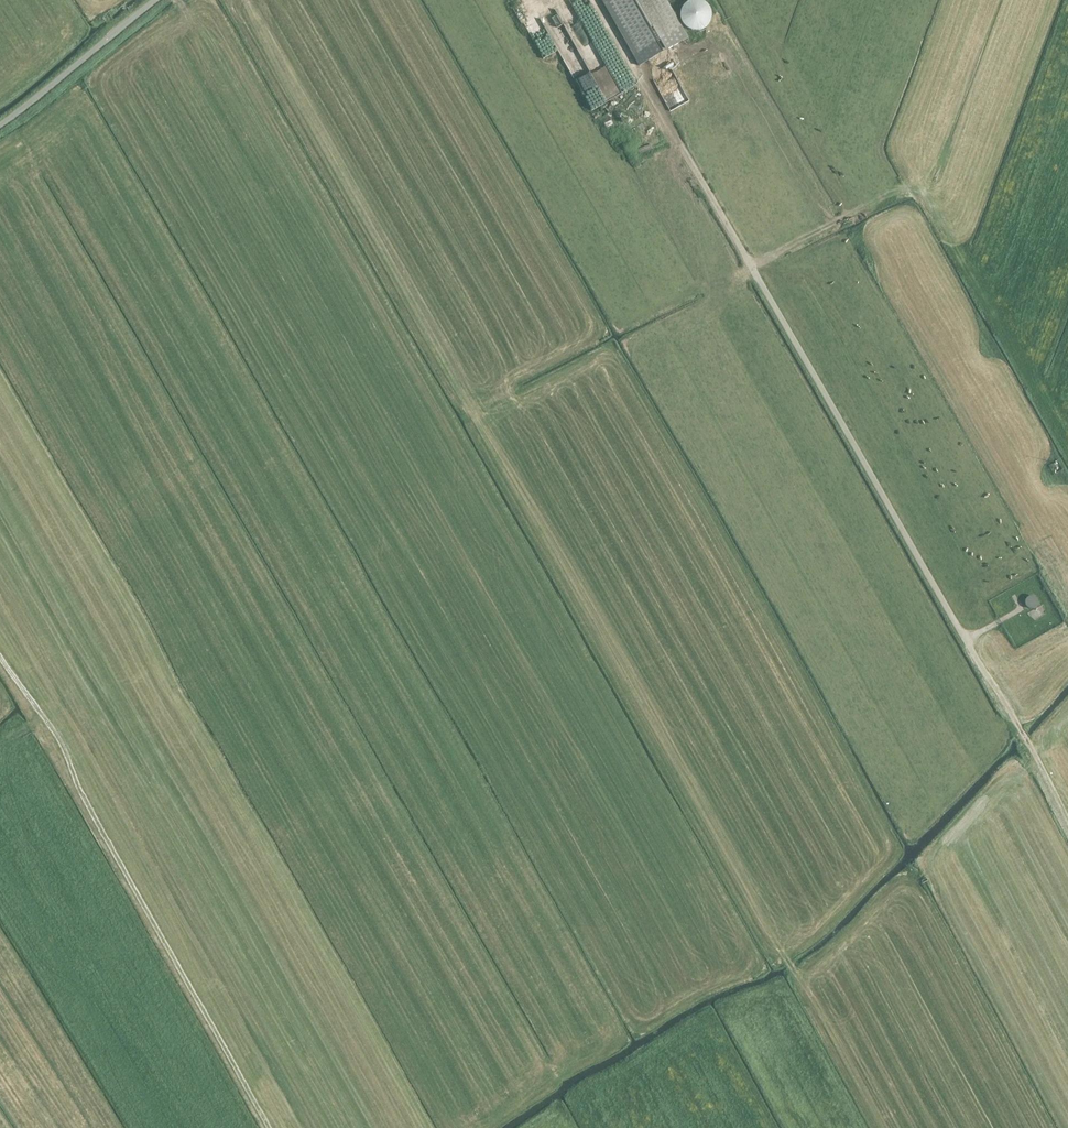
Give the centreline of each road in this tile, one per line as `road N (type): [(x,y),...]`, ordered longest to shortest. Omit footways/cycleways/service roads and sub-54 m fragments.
road 1 (track): [(268,1127),(54,737),(0,663)]
road 2 (track): [(752,267),(917,191),(1067,448)]
road 3 (track): [(1067,826),(965,640)]
road 4 (unclassified): [(0,125),(156,0)]

